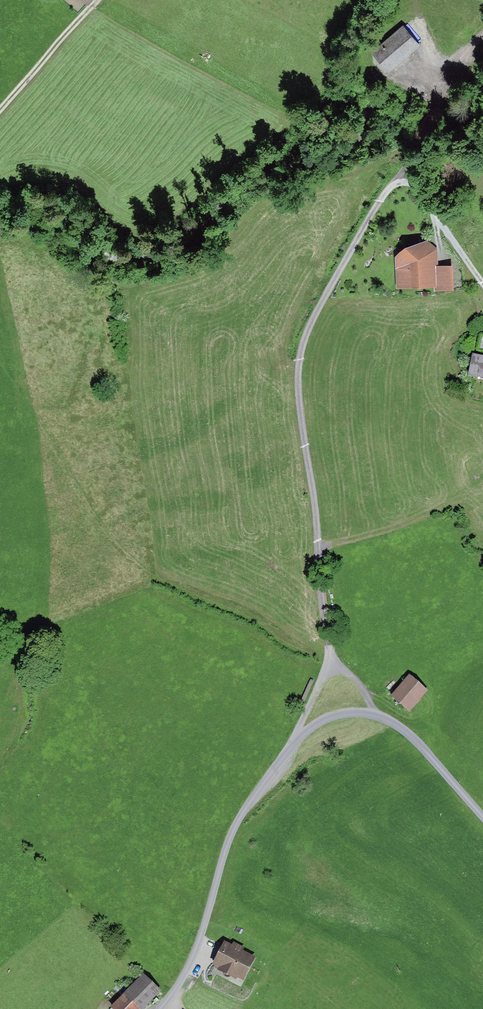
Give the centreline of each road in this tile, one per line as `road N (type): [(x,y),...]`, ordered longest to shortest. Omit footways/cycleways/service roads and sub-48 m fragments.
road 1 (unclassified): [(333,667),(299,390),(313,322),(399,182),(417,189),(482,284)]
road 2 (residential): [(163,1008),(203,934),(241,817),(299,736)]
road 3 (track): [(320,548),(449,510),(482,454)]
road 4 (residential): [(374,715),(417,743),(482,818)]
road 5 (track): [(0,105),(94,0)]

